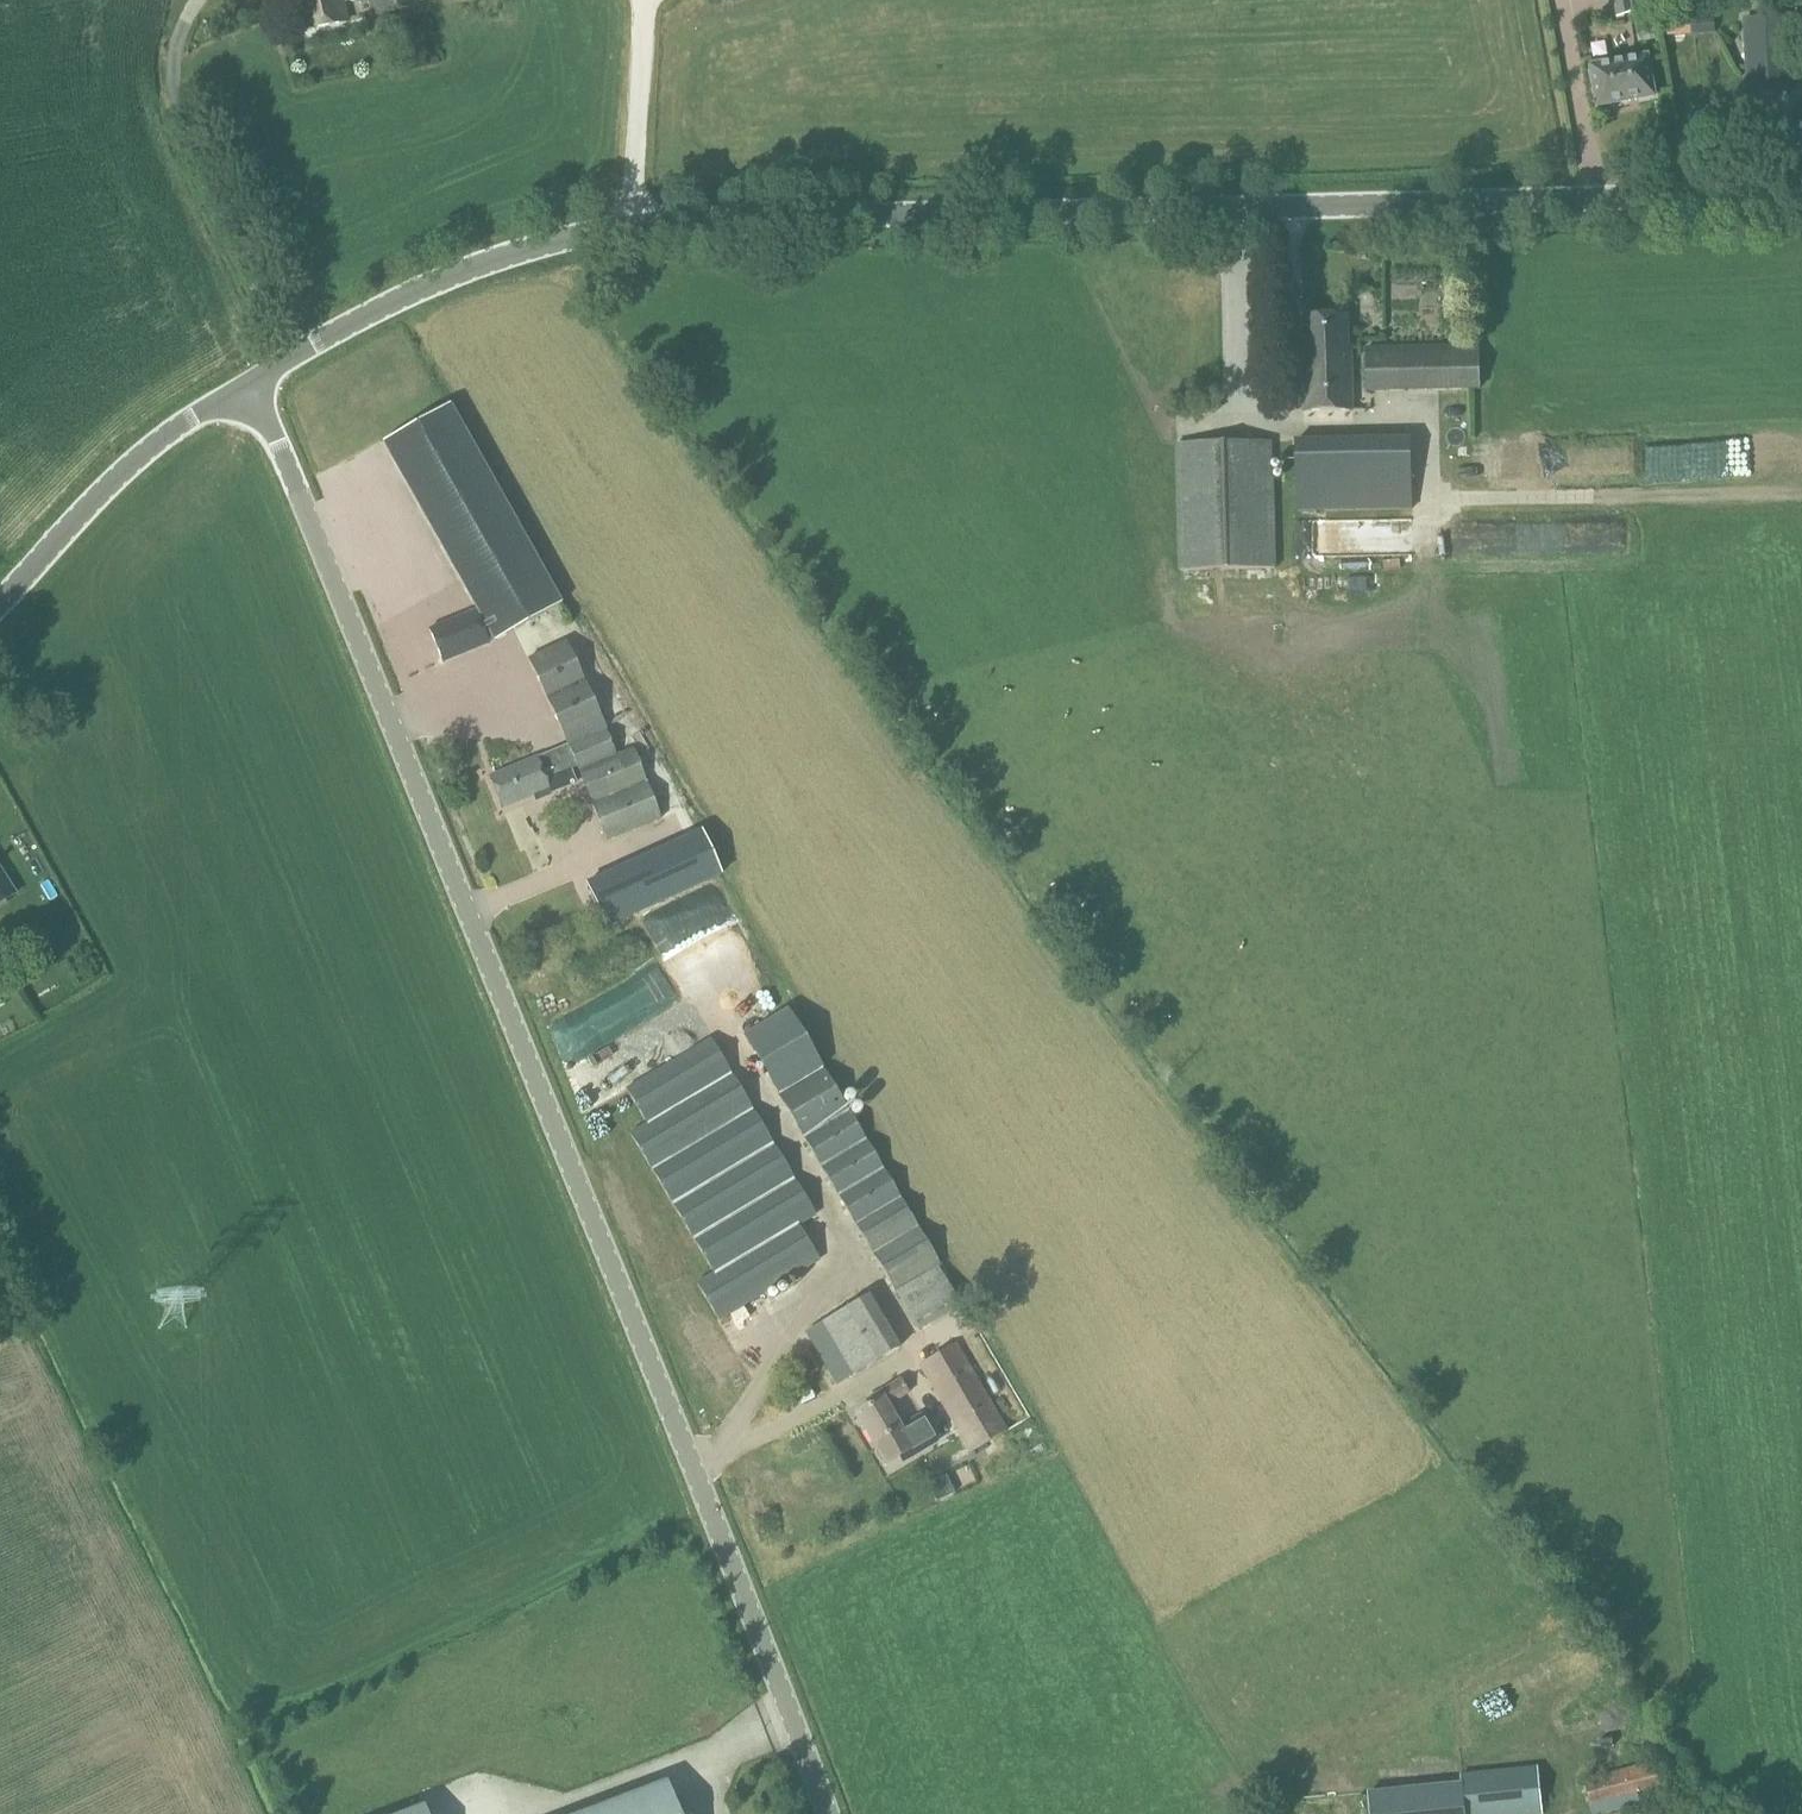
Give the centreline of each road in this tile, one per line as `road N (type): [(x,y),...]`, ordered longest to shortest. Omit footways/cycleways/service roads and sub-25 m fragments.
road 1 (tertiary): [(1801,195),(652,217),(591,227),(434,280),(247,384)]
road 2 (unclassified): [(819,1813),(461,892),(247,384)]
road 3 (tertiary): [(247,384),(142,458),(0,605)]

